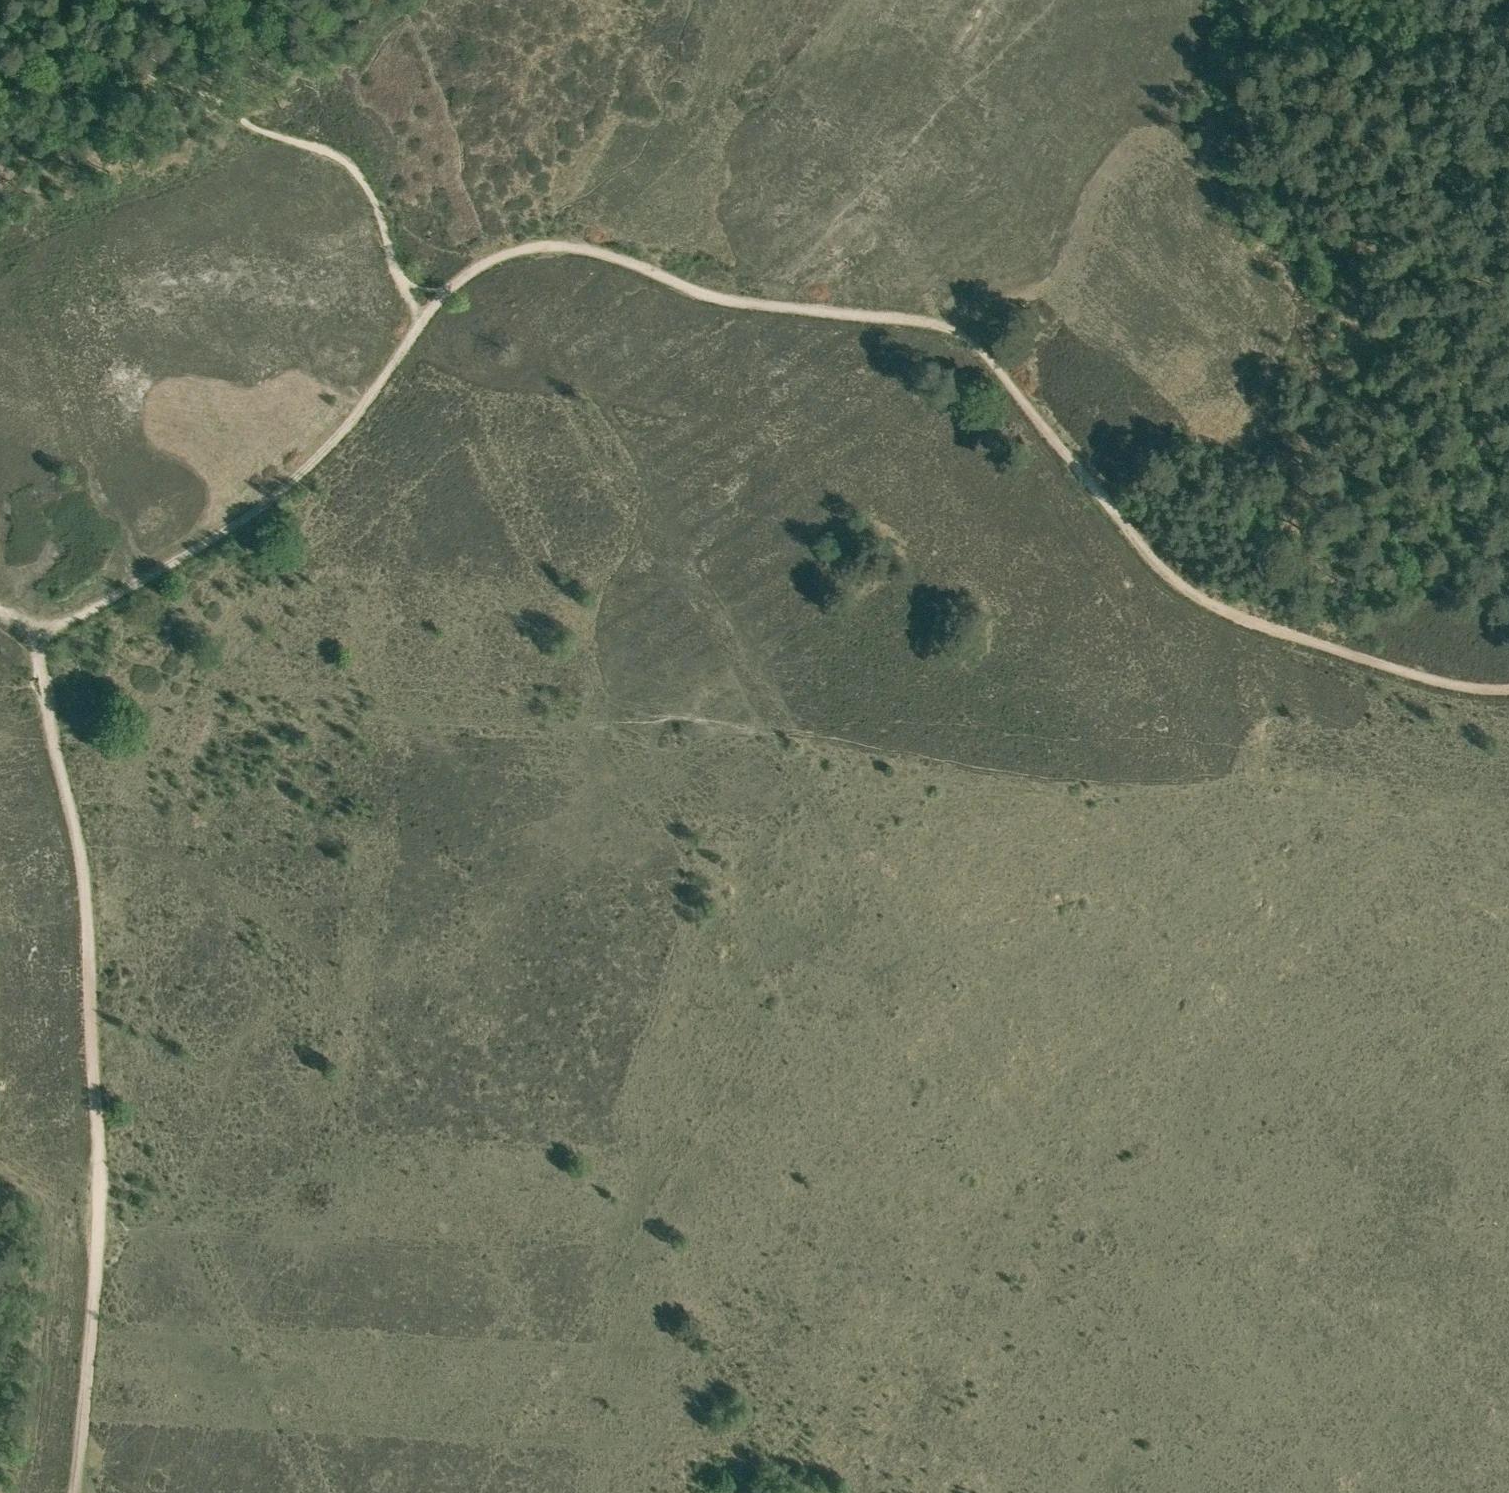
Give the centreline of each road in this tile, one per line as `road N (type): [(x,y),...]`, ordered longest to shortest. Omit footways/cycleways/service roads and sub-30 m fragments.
road 1 (track): [(1508,689),(1407,672),(1314,642),(1240,616),(1173,578),(984,355),(942,323),(730,301),(605,252),(561,244),(488,259),(462,274),(420,322)]
road 2 (track): [(44,628),(47,724),(82,854),(100,1171),(76,1492)]
road 3 (track): [(420,322),(340,438),(269,502),(172,566),(44,628)]

